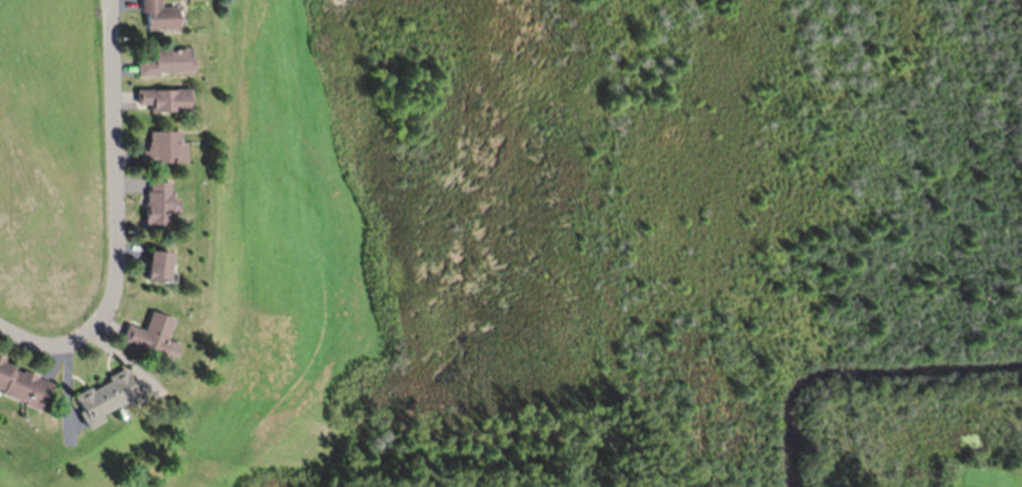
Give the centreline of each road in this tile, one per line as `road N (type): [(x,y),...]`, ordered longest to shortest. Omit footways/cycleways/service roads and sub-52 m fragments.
road 1 (residential): [(0,328),(43,348),(64,347),(88,336),(113,304),(119,253),(110,0)]

